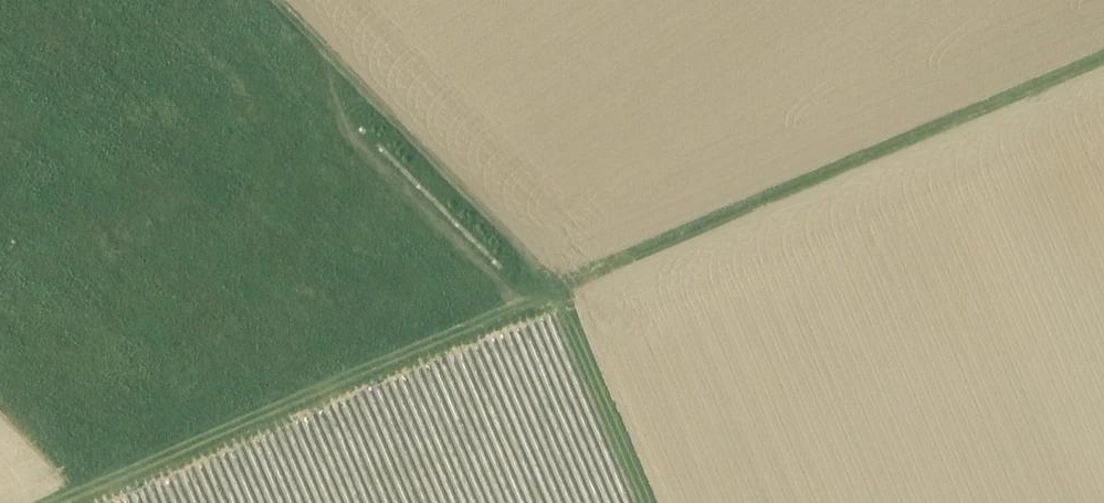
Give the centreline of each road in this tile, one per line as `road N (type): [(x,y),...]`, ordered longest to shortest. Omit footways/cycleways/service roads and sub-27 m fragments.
road 1 (track): [(573,299),(1103,76)]
road 2 (track): [(77,502),(573,299)]
road 3 (track): [(281,0),(573,299)]
road 4 (track): [(660,502),(573,299)]

